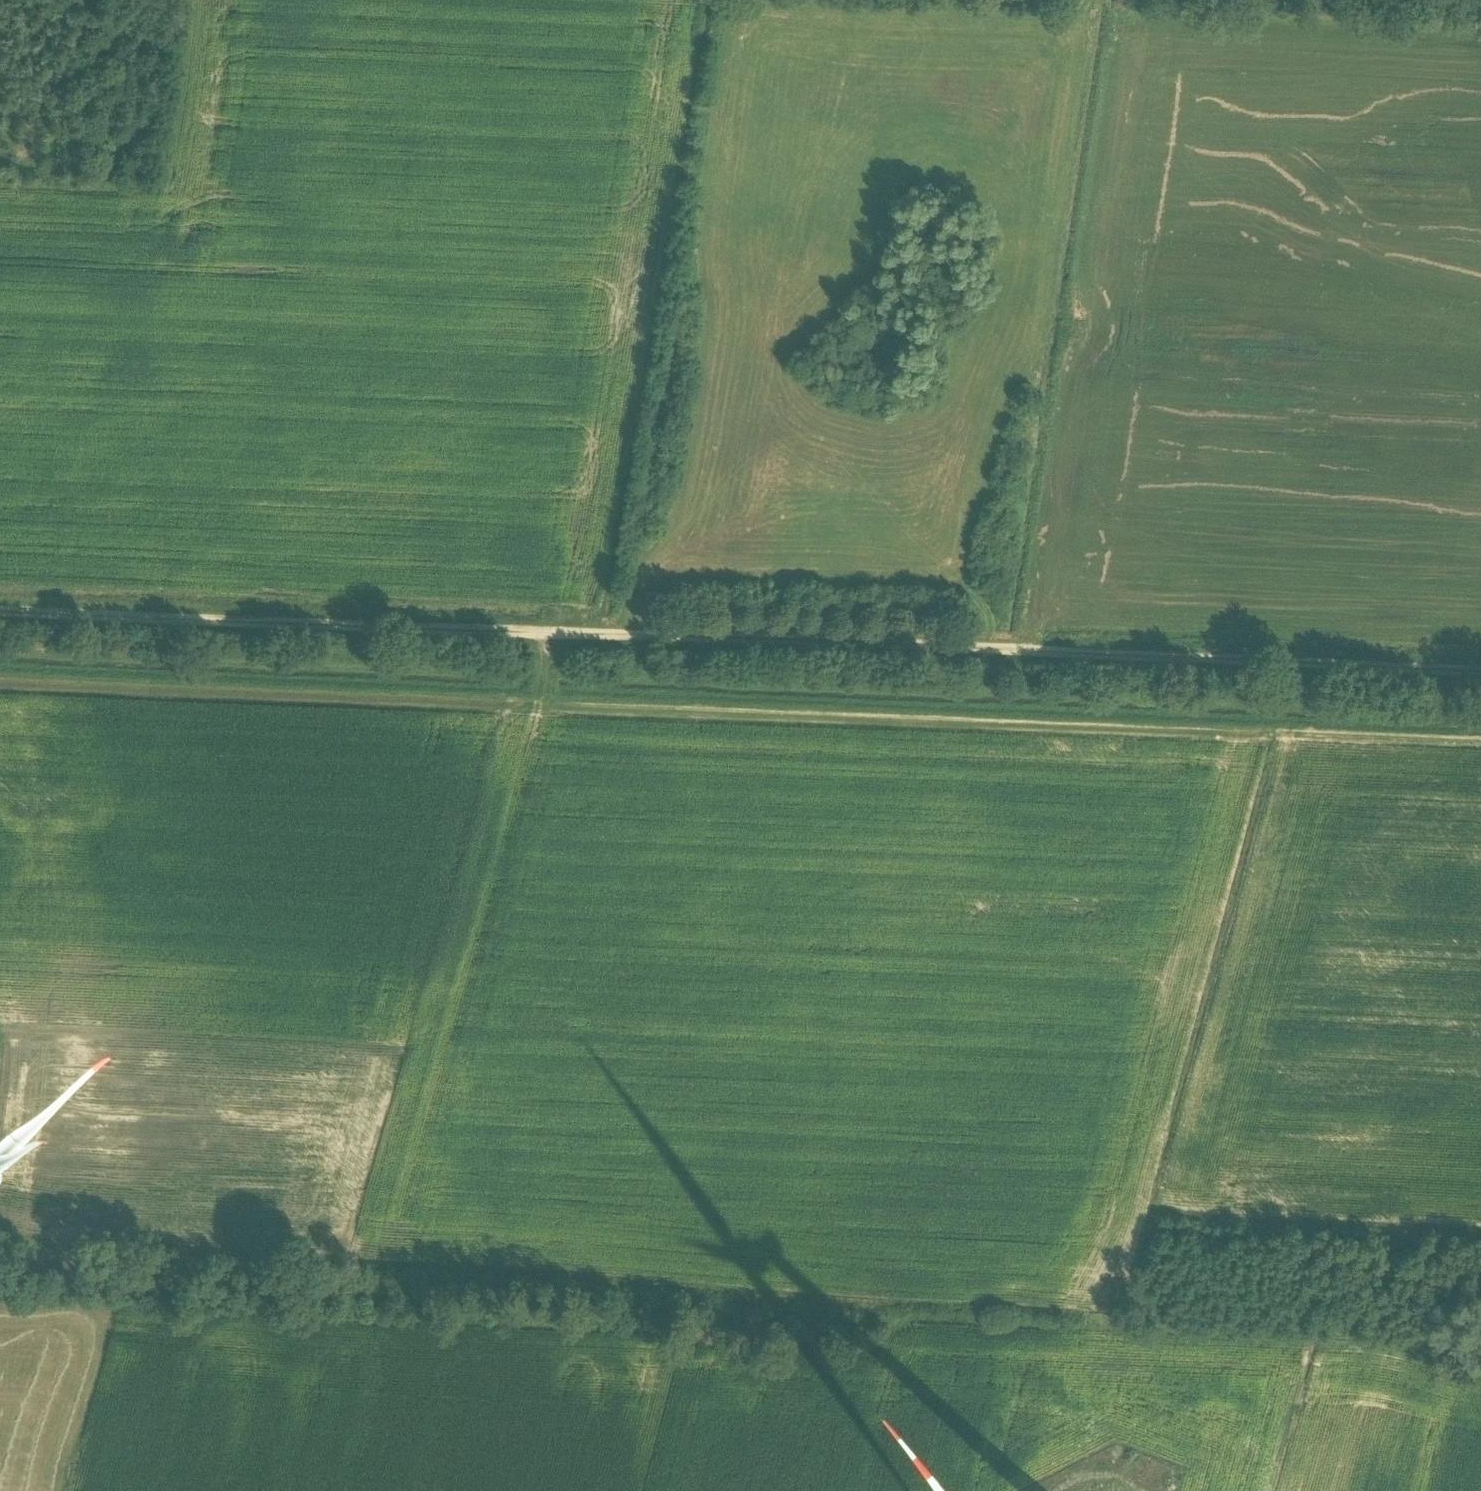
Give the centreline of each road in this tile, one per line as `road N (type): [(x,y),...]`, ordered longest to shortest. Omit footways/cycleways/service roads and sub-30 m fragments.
road 1 (unclassified): [(0,617),(1480,680)]

